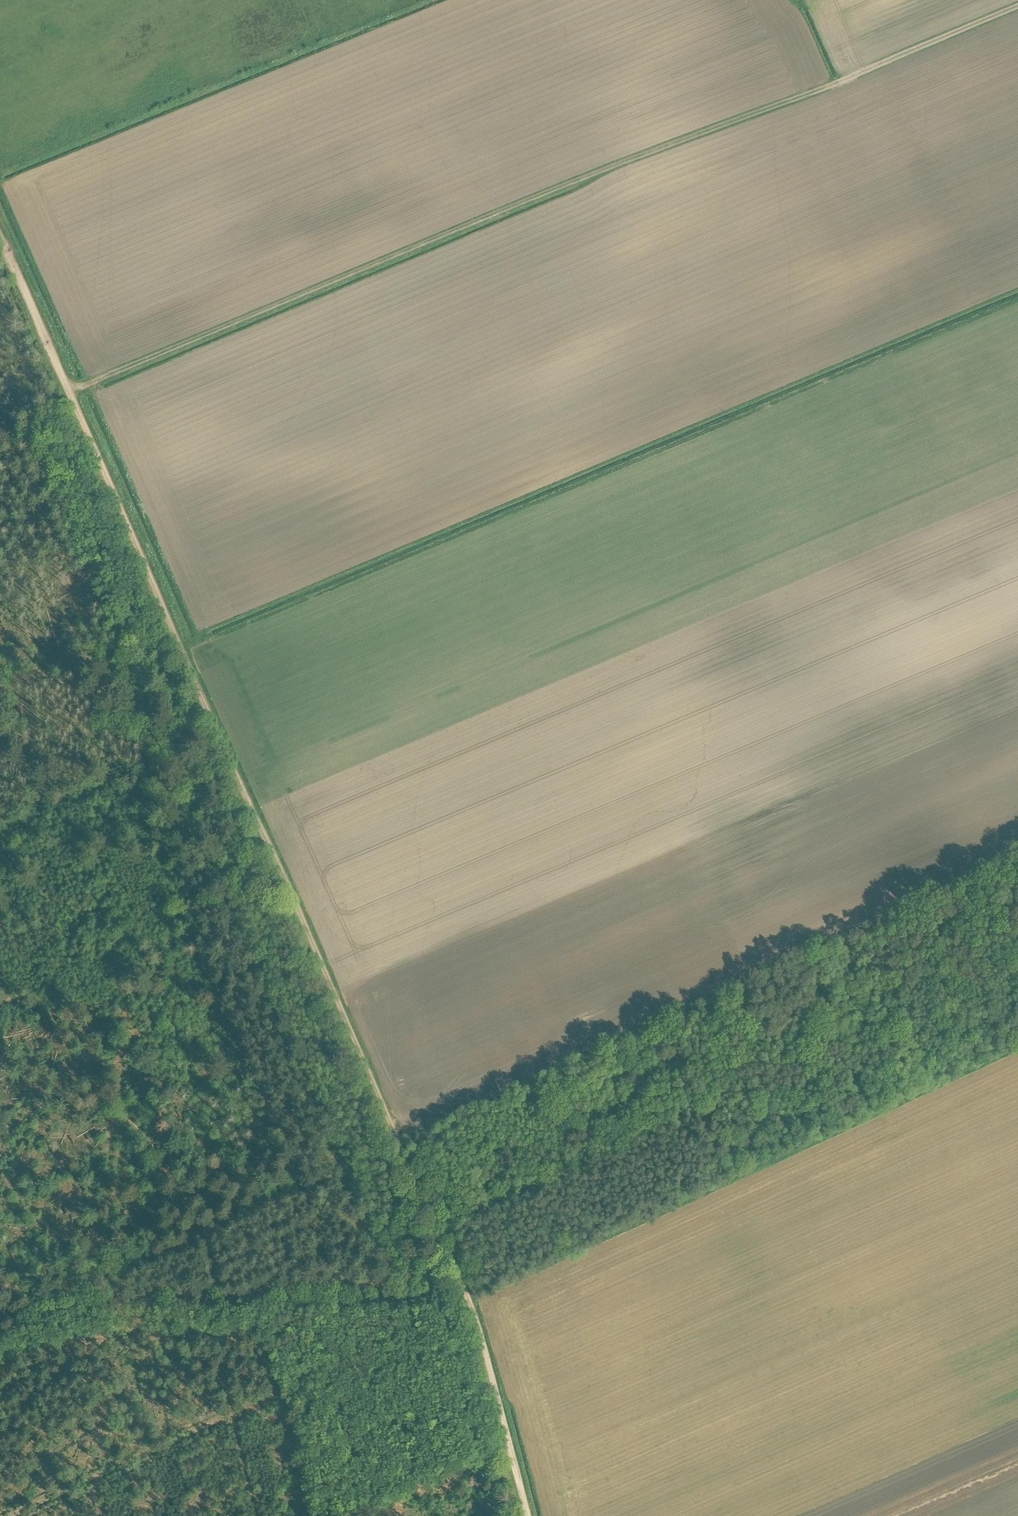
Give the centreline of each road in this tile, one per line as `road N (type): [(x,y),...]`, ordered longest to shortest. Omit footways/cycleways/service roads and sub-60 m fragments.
road 1 (track): [(526,1515),(466,1287),(167,620)]
road 2 (track): [(167,620),(0,239)]
road 3 (track): [(0,688),(167,620)]

